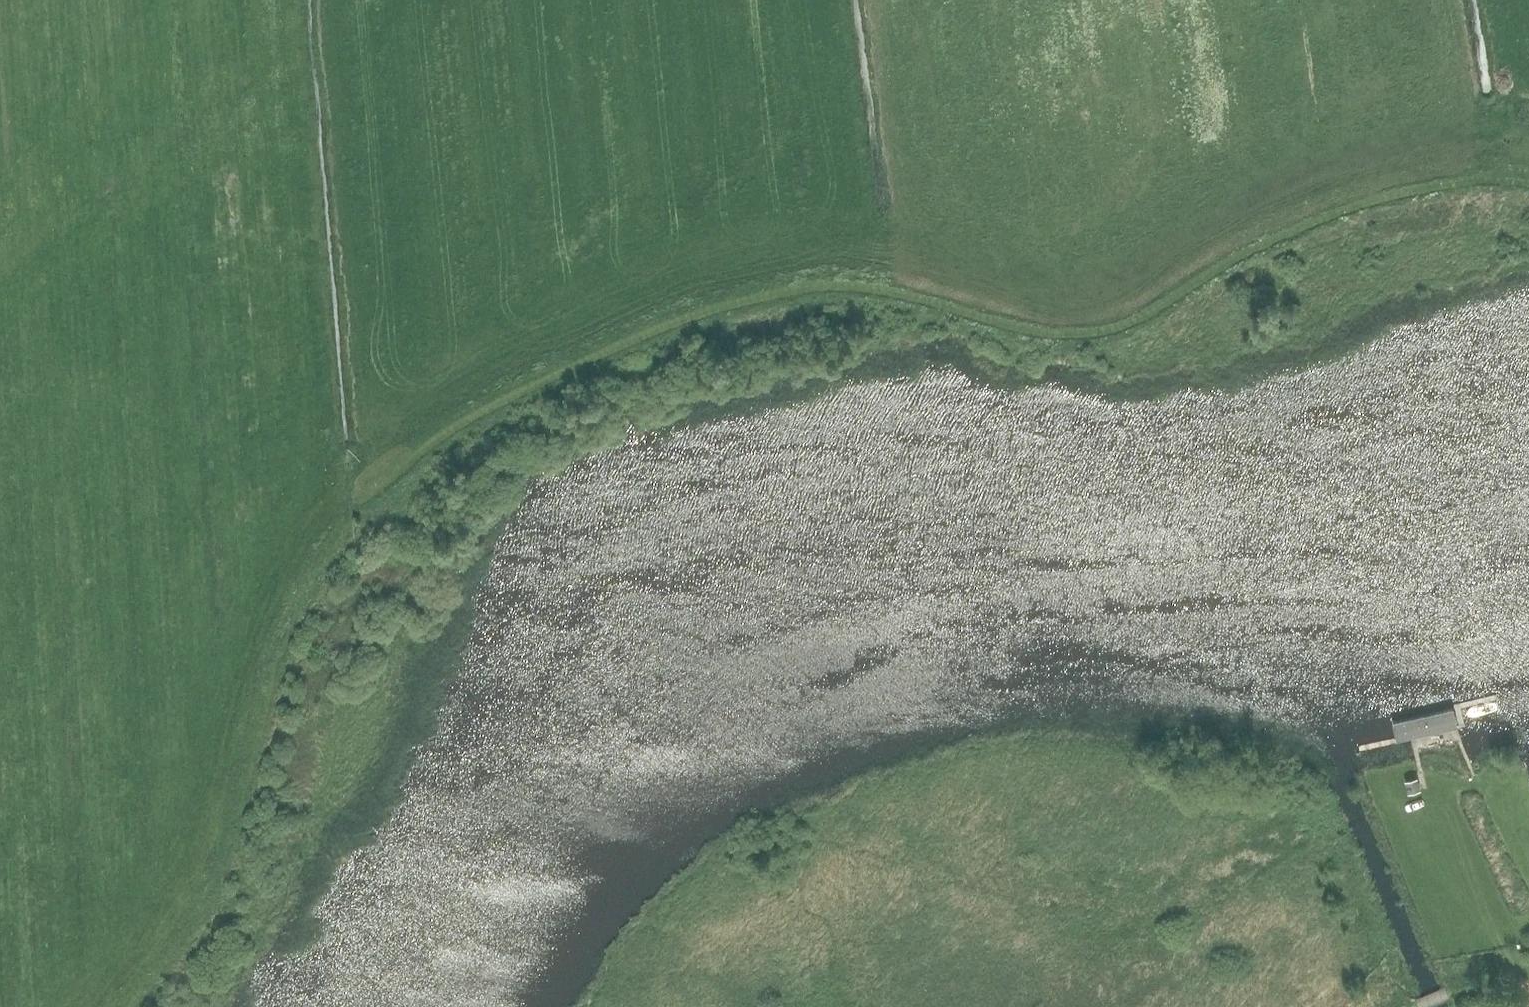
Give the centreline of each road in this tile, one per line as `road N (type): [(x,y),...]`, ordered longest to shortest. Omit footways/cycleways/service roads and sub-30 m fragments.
road 1 (track): [(1413,1006),(1472,984),(1528,987)]

